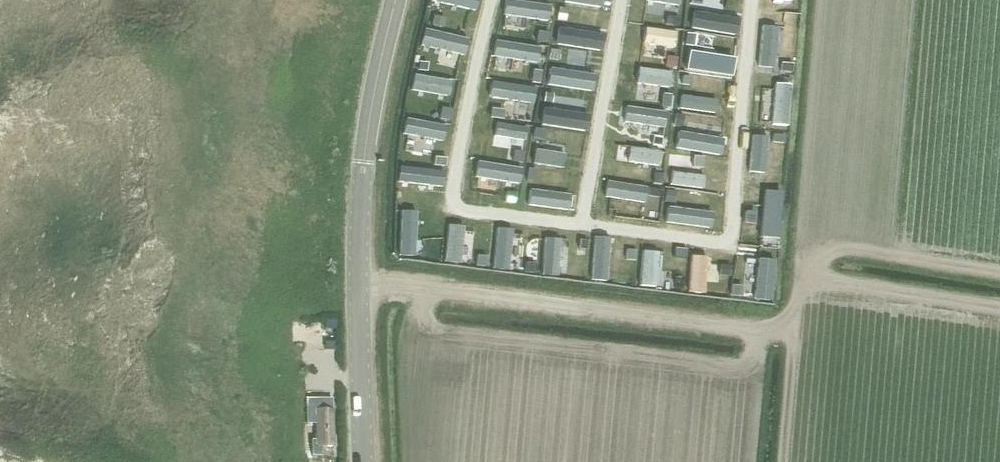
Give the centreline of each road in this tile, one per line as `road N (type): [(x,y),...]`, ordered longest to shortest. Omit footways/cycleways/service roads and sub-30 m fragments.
road 1 (track): [(359,284),(757,330),(794,307),(798,275),(999,306)]
road 2 (tertiary): [(367,461),(359,211),(397,0)]
road 3 (track): [(801,240),(823,0)]
road 4 (track): [(801,240),(999,271)]
road 5 (track): [(781,461),(792,330),(784,318)]

